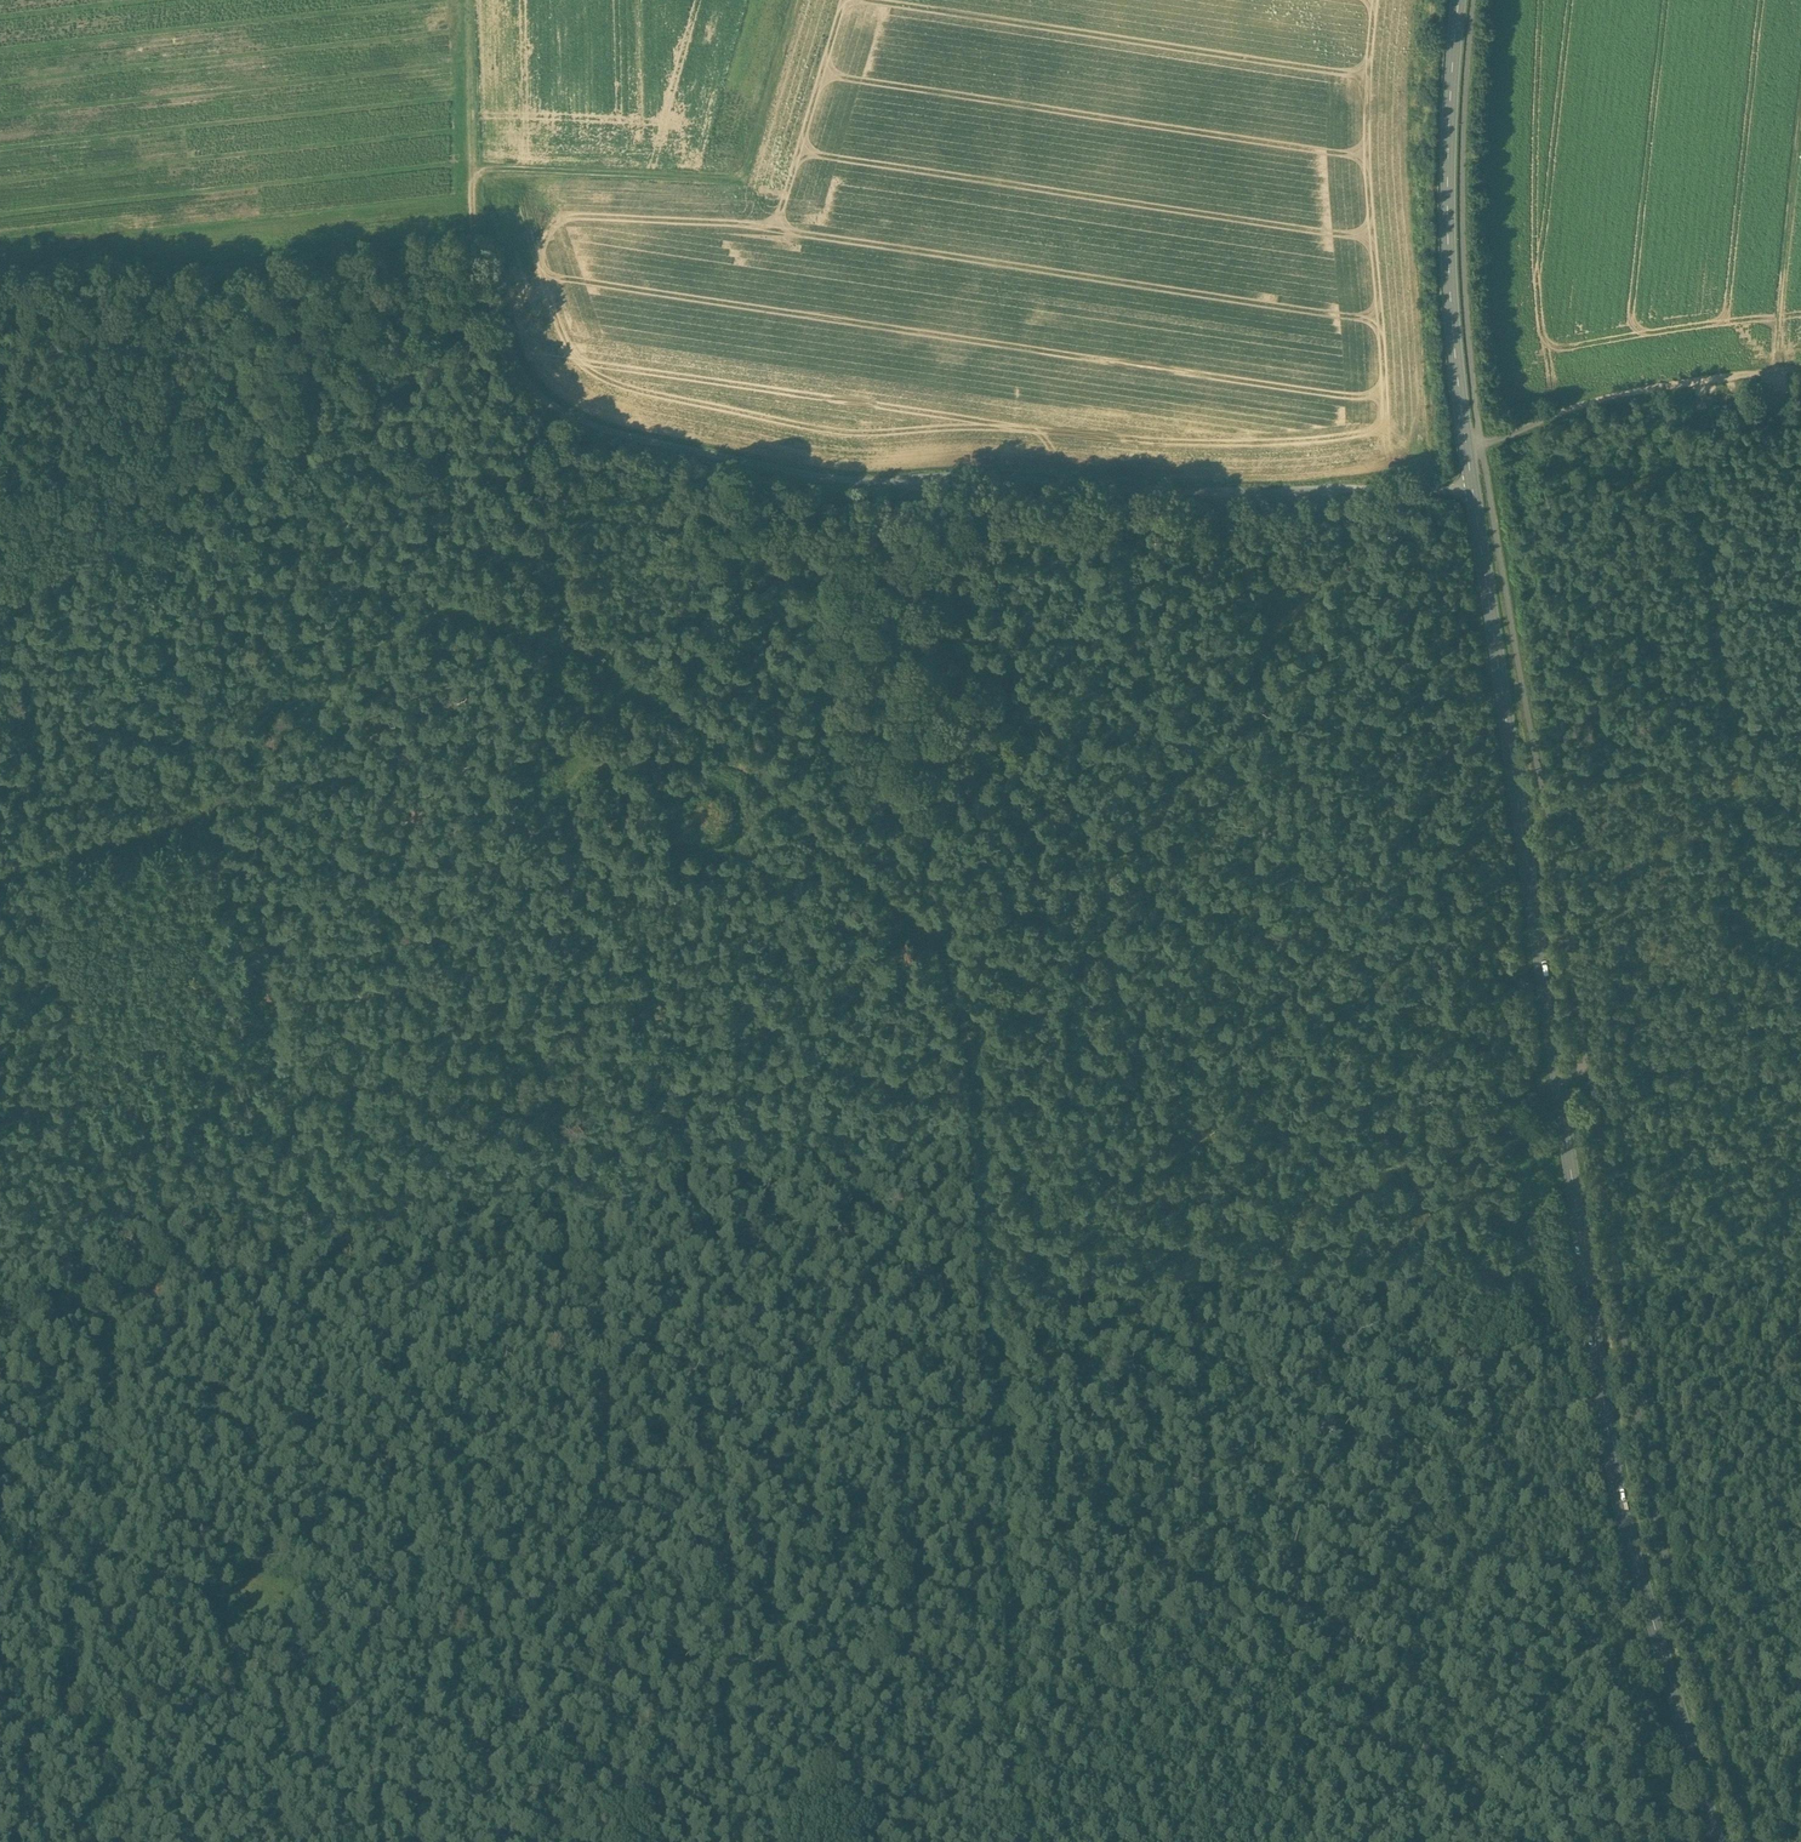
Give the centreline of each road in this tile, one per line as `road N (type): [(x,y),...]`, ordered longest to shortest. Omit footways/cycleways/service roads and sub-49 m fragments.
road 1 (secondary): [(1717,1841),(1616,1488),(1467,446),(1448,204),(1458,0)]
road 2 (track): [(1473,490),(1284,496),(1026,481),(840,484),(601,431),(530,389)]
road 3 (track): [(0,589),(484,295),(530,389)]
road 4 (track): [(993,1184),(741,1225),(332,1276)]
road 5 (track): [(993,1184),(1024,1841)]
road 6 (track): [(48,859),(221,796),(324,712),(395,635),(459,617),(566,643)]
road 7 (track): [(797,0),(743,180),(472,174)]
road 8 (track): [(1800,370),(1624,395),(1467,446)]
road 9 (track): [(332,1276),(0,1325)]
road 10 (track): [(484,295),(473,221),(465,0)]
road 11 (track): [(933,939),(973,1040),(993,1184)]
road 12 (track): [(48,859),(0,610)]
road 13 (track): [(750,770),(858,850),(933,939)]
road 14 (track): [(566,643),(670,706),(750,770)]

